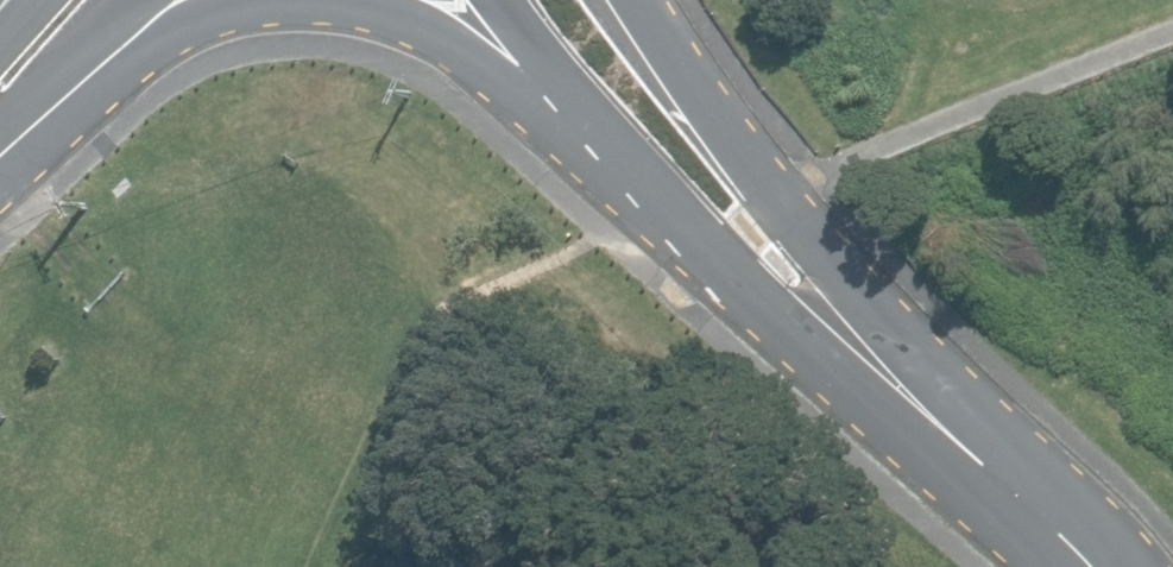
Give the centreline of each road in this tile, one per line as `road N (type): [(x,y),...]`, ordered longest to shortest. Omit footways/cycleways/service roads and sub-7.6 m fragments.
road 1 (tertiary): [(649,0),(772,194),(848,332)]
road 2 (tertiary): [(848,332),(699,233),(580,110)]
road 3 (tertiary): [(848,332),(999,473),(1076,566)]
road 4 (tertiary): [(580,110),(483,51),(313,0)]
road 5 (tertiary): [(264,0),(109,23)]
road 6 (tertiary): [(109,23),(29,97),(0,101)]
road 7 (tertiary): [(580,110),(502,0)]

